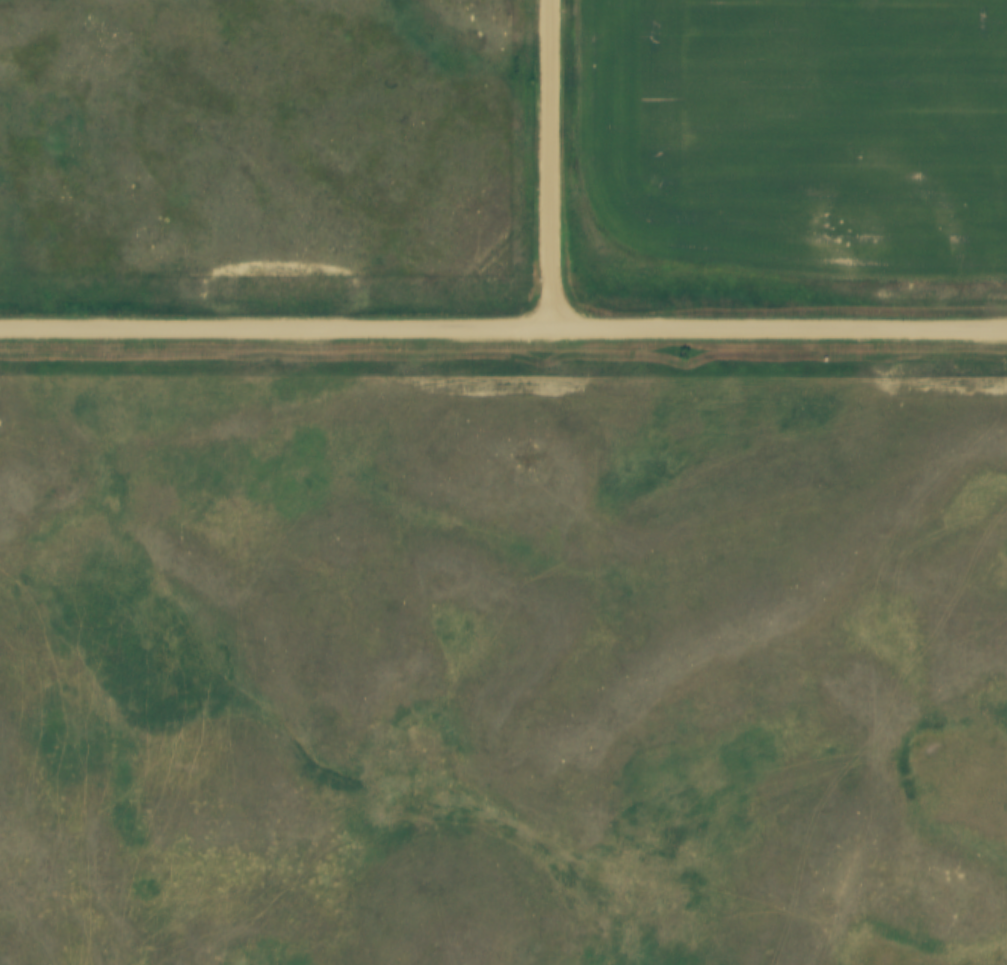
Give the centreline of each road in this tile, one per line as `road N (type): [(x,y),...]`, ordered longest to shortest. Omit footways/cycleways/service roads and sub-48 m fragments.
road 1 (residential): [(1006,326),(0,327)]
road 2 (residential): [(551,325),(551,0)]

